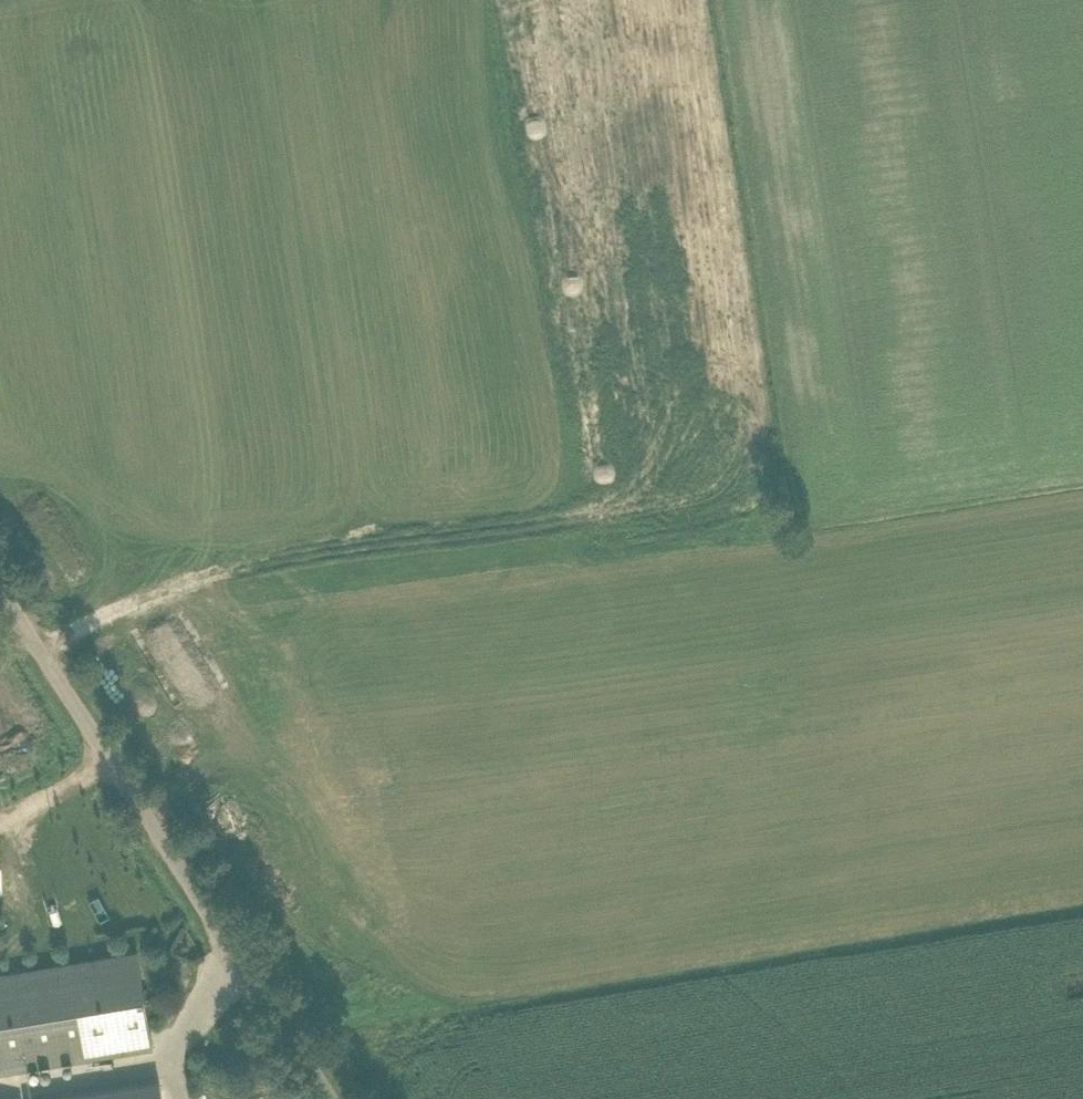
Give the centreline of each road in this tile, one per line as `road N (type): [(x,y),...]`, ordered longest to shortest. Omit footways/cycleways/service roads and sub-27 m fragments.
road 1 (unclassified): [(0,591),(331,1098)]

